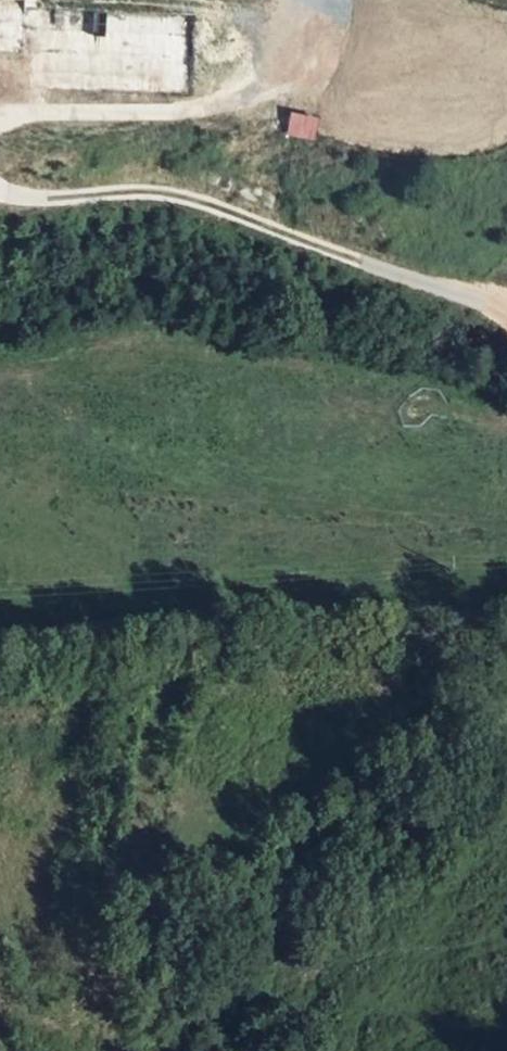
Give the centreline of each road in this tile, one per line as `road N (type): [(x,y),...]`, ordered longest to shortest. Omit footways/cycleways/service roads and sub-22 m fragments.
road 1 (track): [(0,191),(56,197),(161,191),(506,314)]
road 2 (unclassified): [(0,633),(506,597)]
road 3 (track): [(299,14),(256,88),(190,110),(0,123)]

